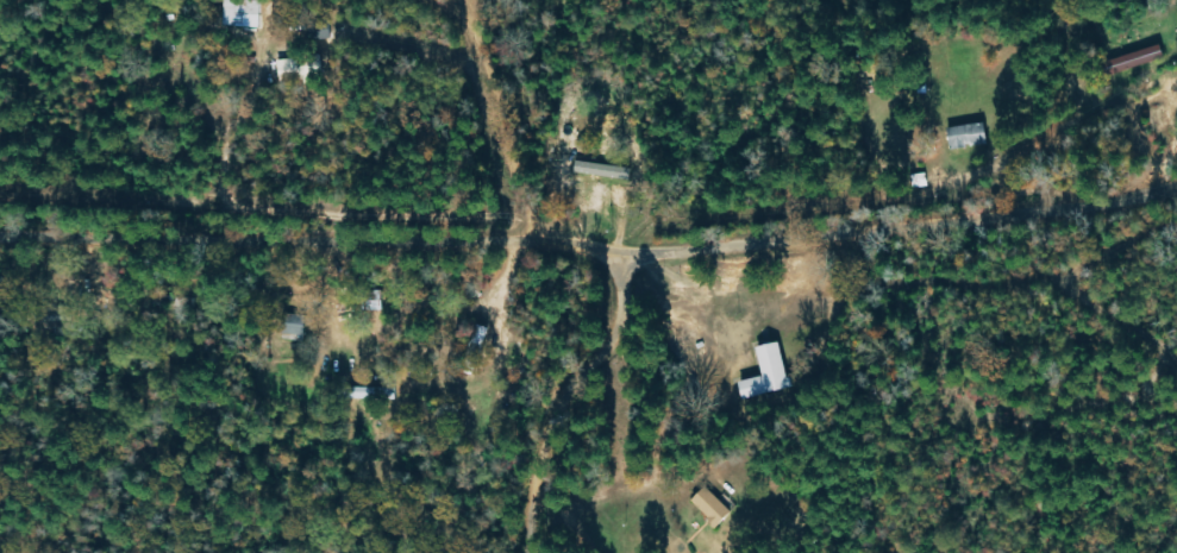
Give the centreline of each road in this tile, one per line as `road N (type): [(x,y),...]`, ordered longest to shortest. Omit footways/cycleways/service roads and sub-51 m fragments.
road 1 (residential): [(624,265),(595,250),(505,235),(0,200)]
road 2 (residential): [(1176,167),(1059,203),(624,265)]
road 3 (residential): [(529,552),(558,415),(618,338),(624,265)]
road 4 (residential): [(505,235),(478,0)]

